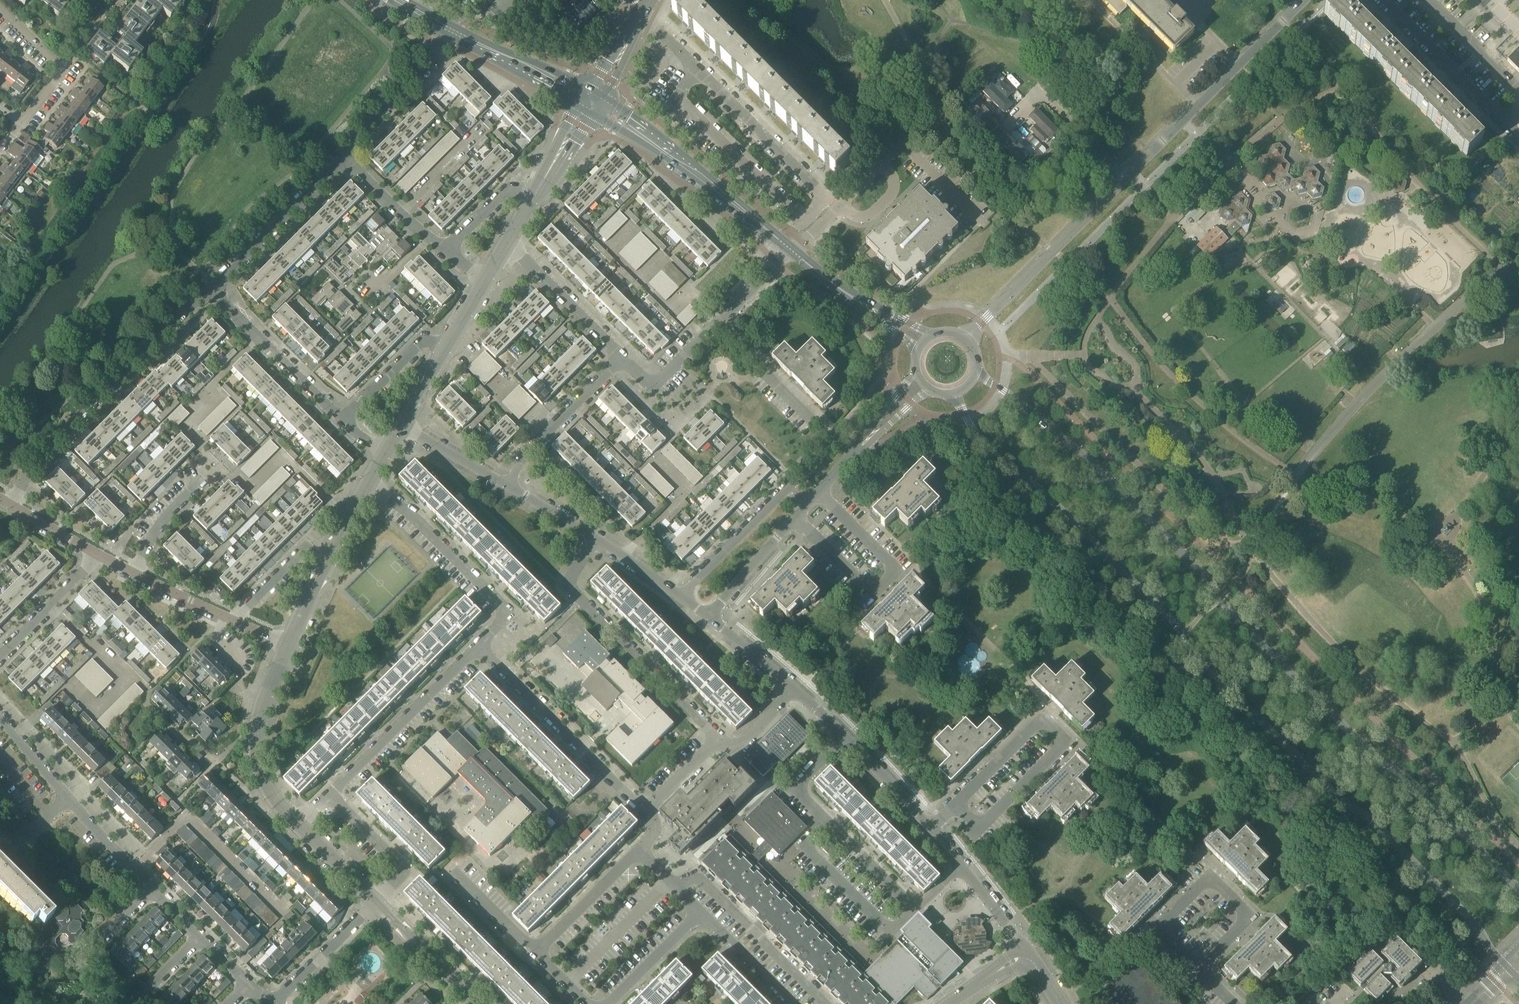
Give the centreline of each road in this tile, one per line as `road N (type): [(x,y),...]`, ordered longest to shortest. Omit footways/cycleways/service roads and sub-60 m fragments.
road 1 (tertiary): [(952,394),(972,432),(1478,927),(1509,969)]
road 2 (tertiary): [(1518,889),(1232,614),(1210,581),(1093,463),(976,373)]
road 3 (residential): [(680,596),(833,440),(717,324)]
road 4 (residential): [(844,738),(795,789),(918,912),(962,867)]
road 5 (residential): [(957,804),(981,827),(1067,742),(1042,720),(963,798)]
road 6 (residential): [(9,504),(55,443),(212,291)]
road 7 (residential): [(271,1003),(66,799)]
road 8 (residential): [(791,251),(902,143),(983,224)]
road 9 (residential): [(717,738),(581,599),(572,585),(598,541)]
road 10 (residential): [(794,520),(874,595),(898,570),(818,493)]
road 11 (residential): [(1125,178),(1306,0)]
road 12 (tertiary): [(791,251),(646,134),(590,102)]
road 13 (residential): [(647,813),(479,645)]
road 14 (residential): [(479,645),(501,621),(502,606),(374,478)]
road 15 (residential): [(328,795),(479,645)]
road 16 (residential): [(299,824),(254,760),(257,721),(289,645)]
road 17 (residential): [(1518,137),(1382,0)]
road 18 (residential): [(990,313),(1125,178)]
road 19 (residential): [(1197,968),(1156,928),(1191,893),(1210,877),(1244,909),(1245,921)]
road 20 (residential): [(212,291),(344,157)]
road 21 (residential): [(289,645),(374,478)]
road 22 (residential): [(341,423),(212,291)]
road 23 (residential): [(506,487),(525,456),(622,359)]
road 24 (residential): [(344,157),(460,34)]
road 25 (residential): [(1125,178),(1042,95),(1006,129)]
road 26 (residential): [(622,359),(509,240)]
road 27 (residential): [(23,122),(60,69),(0,7)]
road 28 (residential): [(641,854),(534,956)]
road 29 (tertiary): [(590,102),(460,34)]
road 30 (residential): [(275,1003),(378,901)]
road 31 (residential): [(480,1003),(378,901)]
road 32 (residential): [(0,656),(96,554)]
road 33 (residential): [(378,901),(395,881),(394,860),(328,795)]
road 34 (residential): [(447,251),(344,157)]
road 35 (residential): [(341,423),(423,341),(446,345)]
road 36 (residential): [(717,324),(659,383),(647,384),(622,359)]
road 37 (residential): [(708,617),(794,520)]
road 38 (residential): [(792,1003),(700,914)]
road 39 (residential): [(609,1003),(700,914)]
road 40 (residential): [(930,826),(844,738)]
road 41 (residential): [(534,956),(447,869)]
road 42 (residential): [(506,487),(402,426)]

